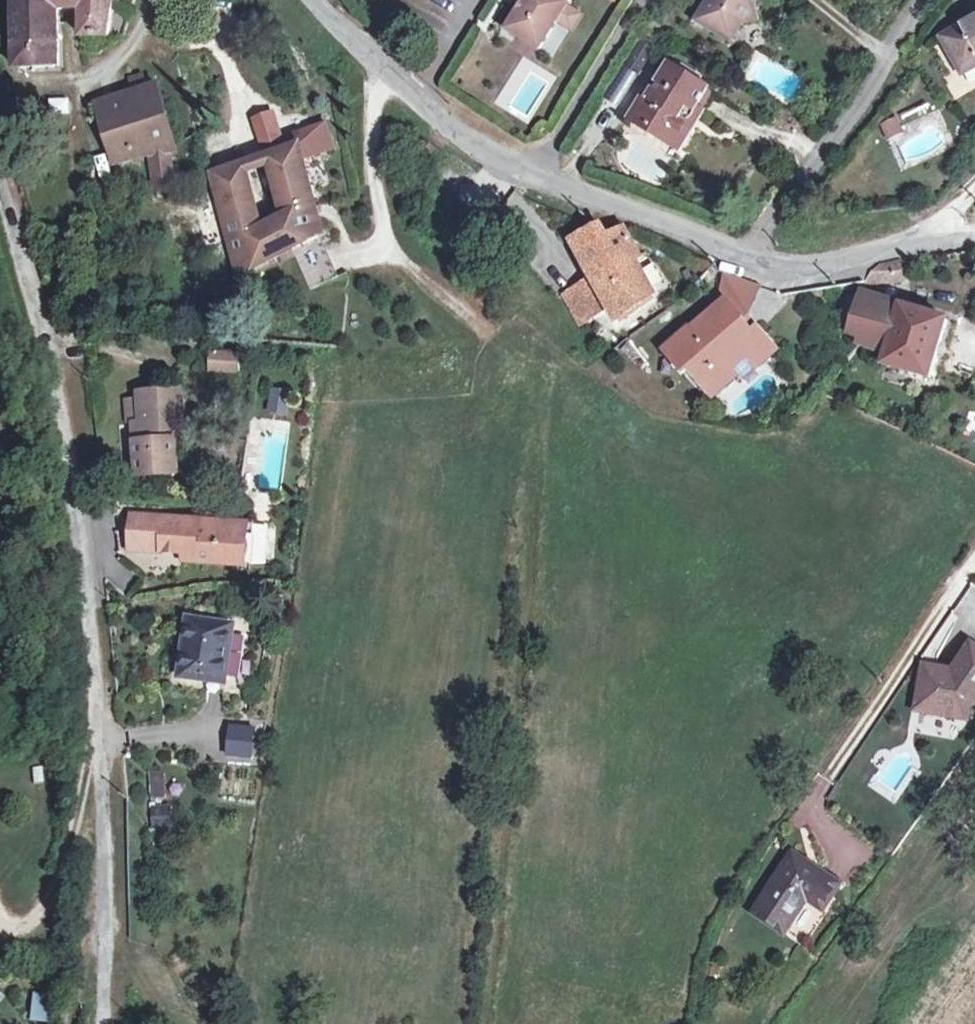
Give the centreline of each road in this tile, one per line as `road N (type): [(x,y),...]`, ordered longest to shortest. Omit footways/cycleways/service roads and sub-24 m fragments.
road 1 (residential): [(0,193),(57,414),(101,769),(101,1023)]
road 2 (residential): [(745,257),(930,0)]
road 3 (residential): [(539,167),(745,257)]
road 4 (residential): [(539,167),(641,0)]
road 5 (residential): [(745,257),(811,261),(930,234)]
road 6 (residential): [(311,0),(331,27),(418,99)]
road 7 (residential): [(418,99),(454,129),(539,167)]

